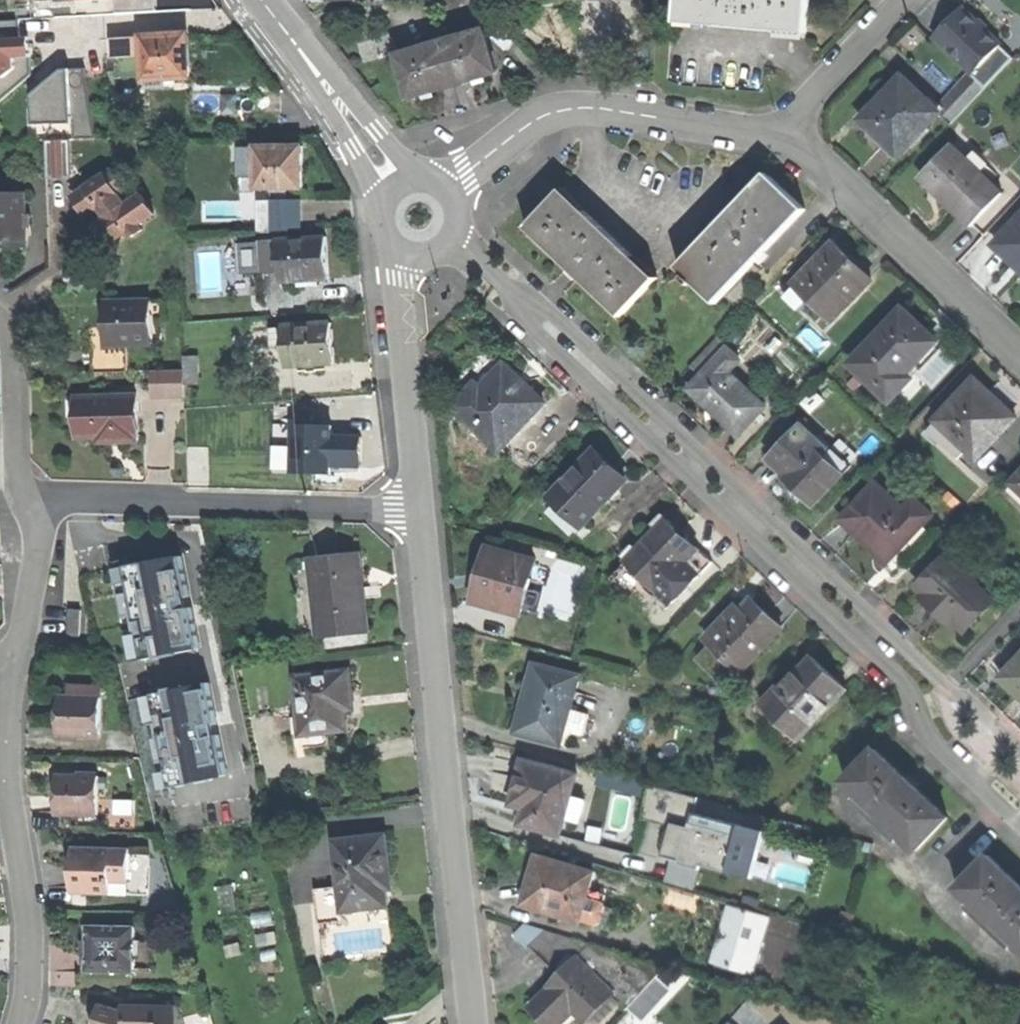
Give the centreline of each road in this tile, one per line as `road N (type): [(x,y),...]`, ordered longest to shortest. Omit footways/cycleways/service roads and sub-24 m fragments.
road 1 (residential): [(477,1023),(421,507)]
road 2 (residential): [(520,299),(555,319),(830,581),(867,638)]
road 3 (residential): [(520,299),(540,336),(810,598),(867,638)]
road 4 (residential): [(421,507),(43,506)]
road 5 (residential): [(16,662),(5,758),(29,912),(31,993),(22,1023)]
road 6 (residential): [(456,189),(520,131),(580,108),(785,133)]
road 7 (residential): [(785,133),(1019,352)]
road 8 (residential): [(421,507),(401,282),(411,252)]
road 9 (residential): [(867,638),(1019,780)]
road 10 (residential): [(43,506),(22,480),(13,341),(0,329)]
road 11 (residential): [(914,0),(785,133)]
road 12 (residential): [(411,169),(300,55)]
road 13 (residential): [(43,506),(16,662)]
road 14 (residential): [(300,55),(383,189)]

